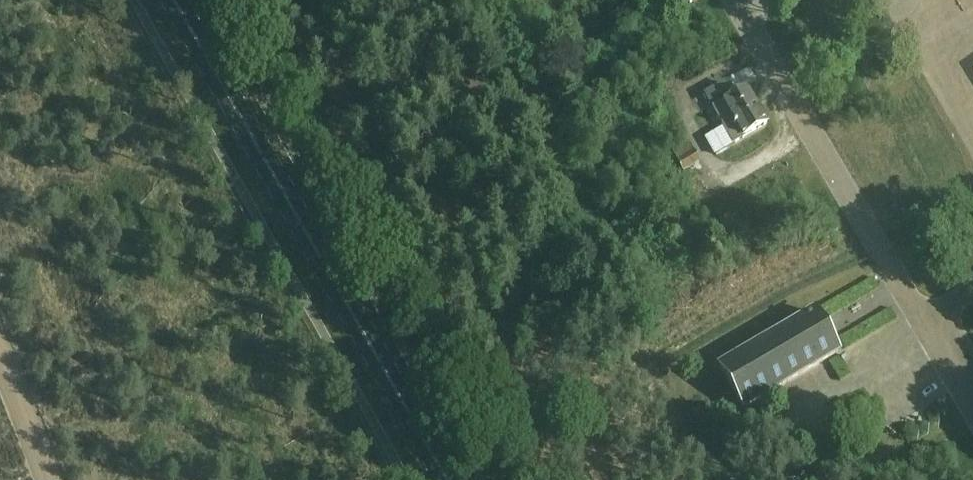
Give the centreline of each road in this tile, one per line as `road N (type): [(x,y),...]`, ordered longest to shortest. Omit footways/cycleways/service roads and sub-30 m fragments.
road 1 (primary): [(448,479),(175,0)]
road 2 (unclassified): [(972,406),(736,0)]
road 3 (track): [(48,479),(0,361)]

